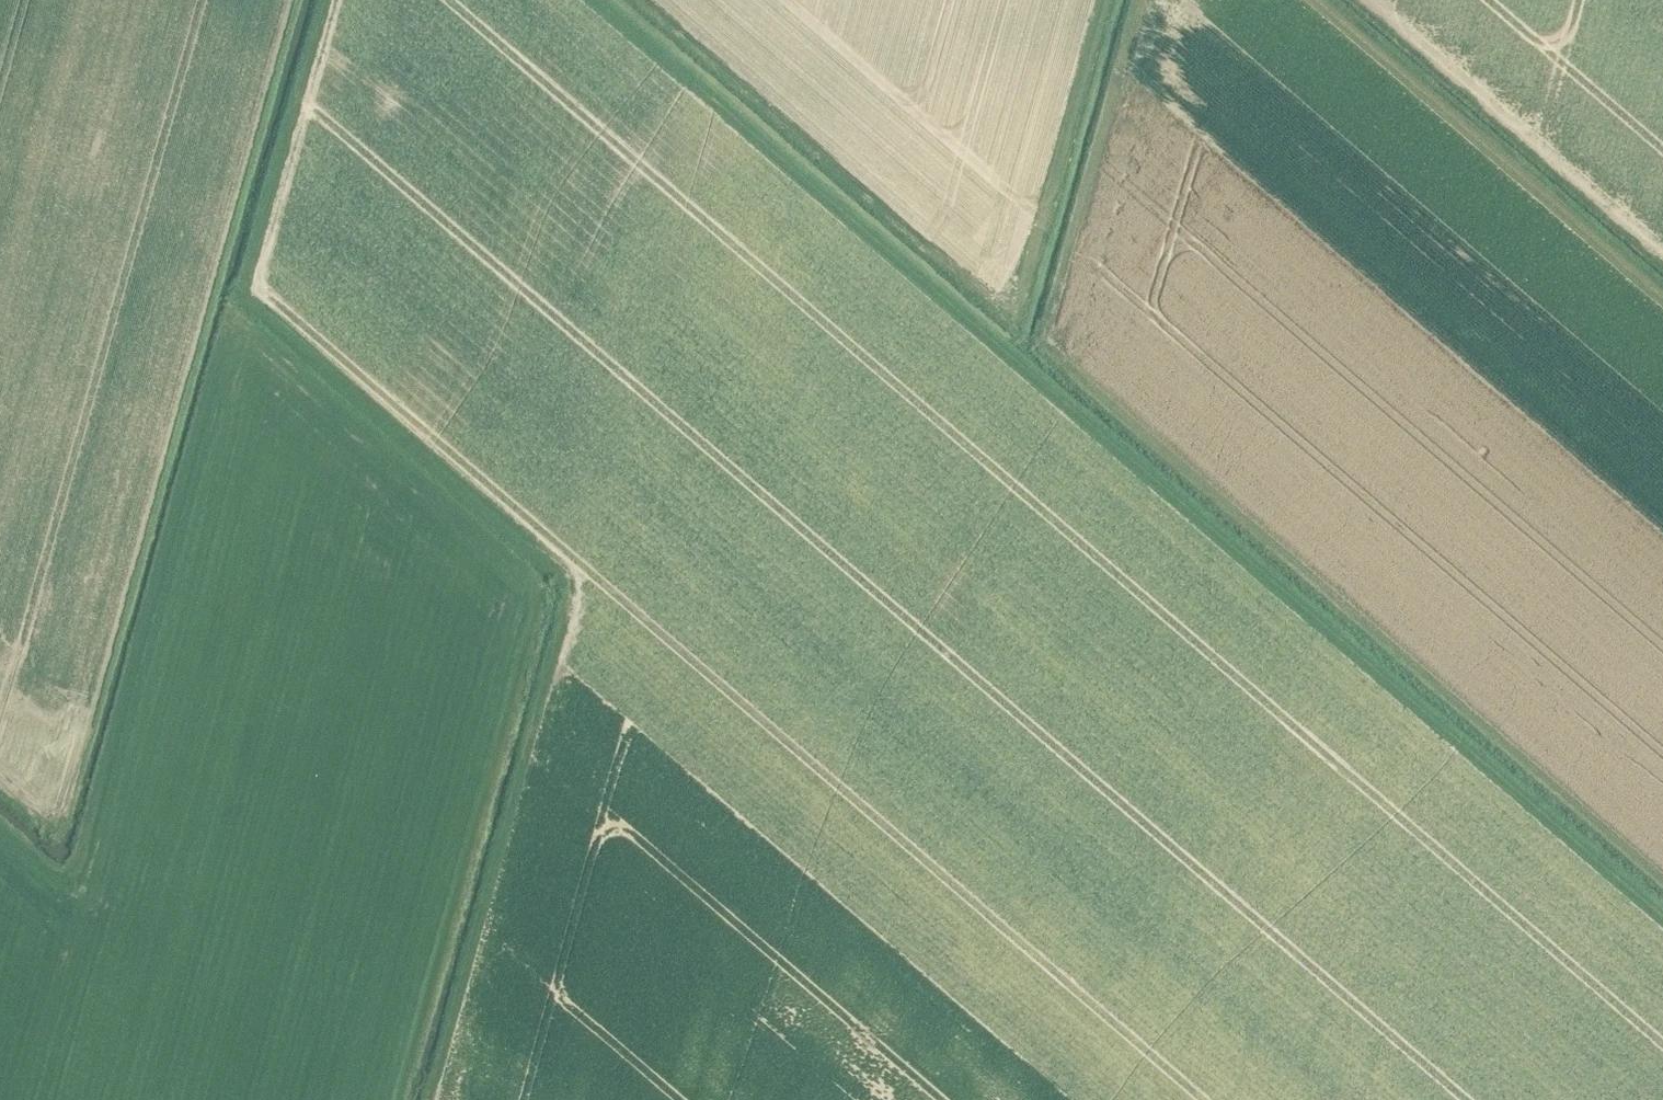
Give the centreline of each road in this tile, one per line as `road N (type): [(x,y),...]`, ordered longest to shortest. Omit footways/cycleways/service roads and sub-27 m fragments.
road 1 (track): [(1102,0),(1012,323)]

